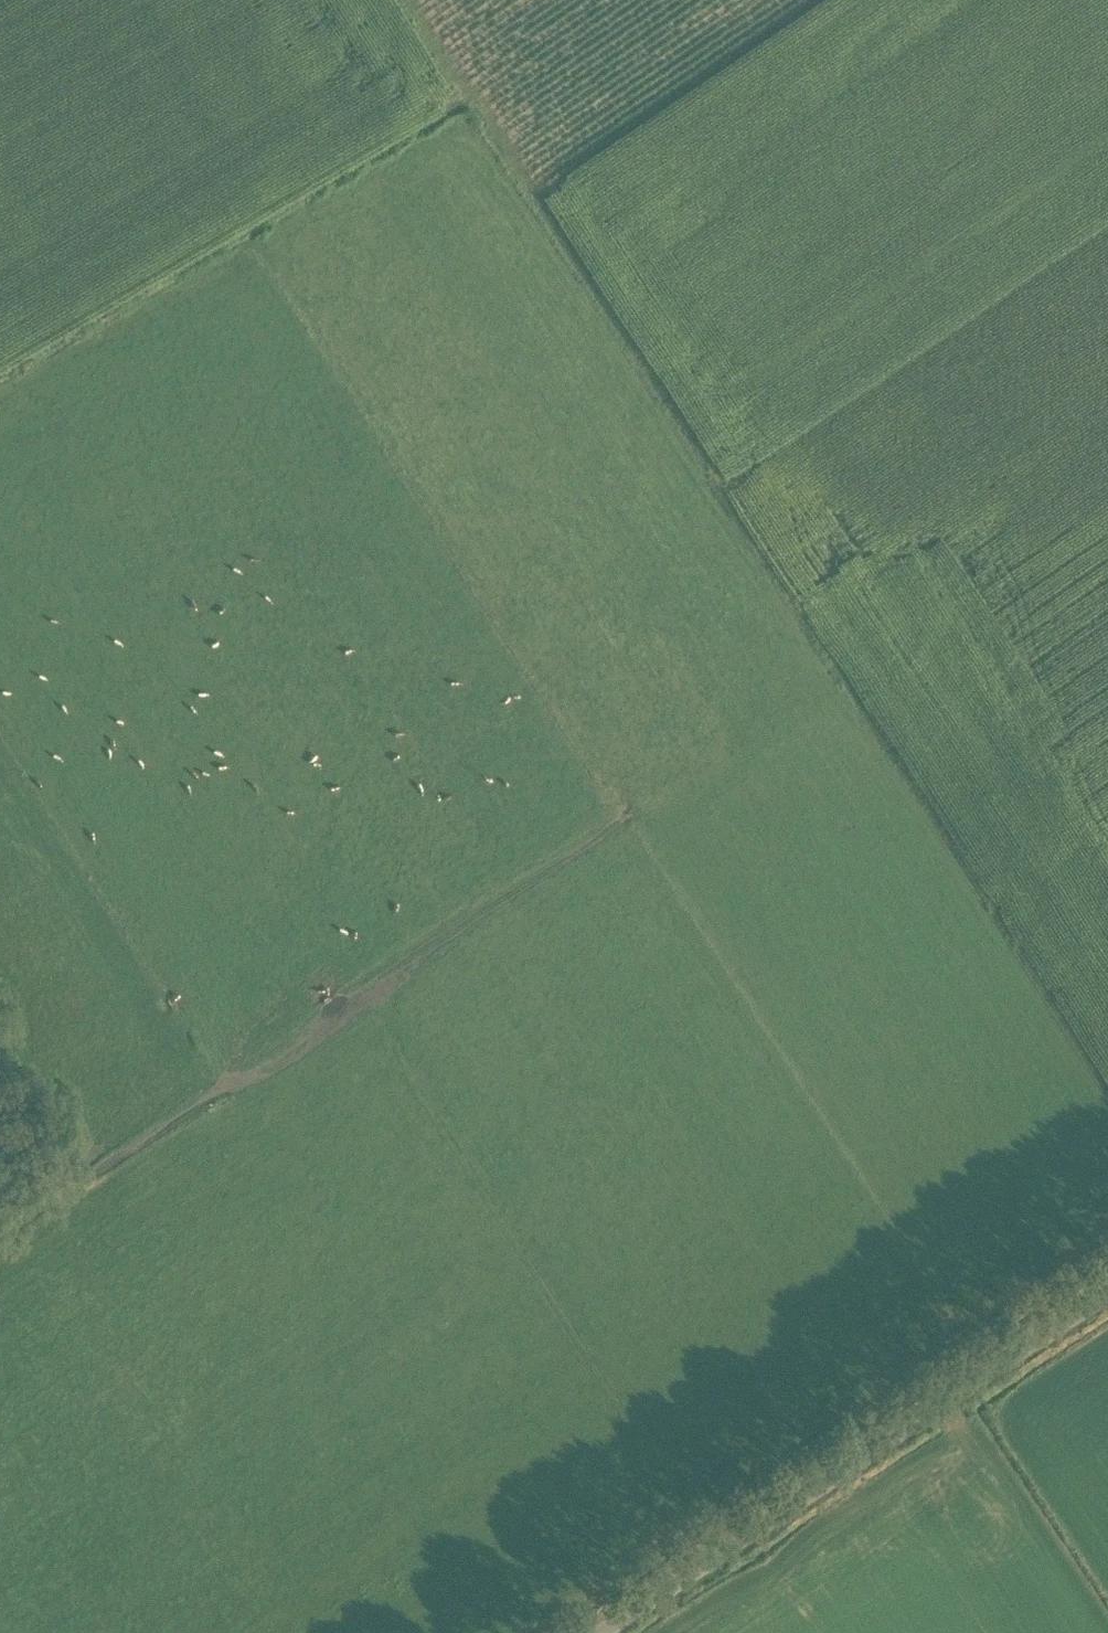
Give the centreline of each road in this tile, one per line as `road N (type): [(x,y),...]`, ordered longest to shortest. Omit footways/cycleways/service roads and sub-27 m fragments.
road 1 (unclassified): [(1107,1294),(604,1632)]

